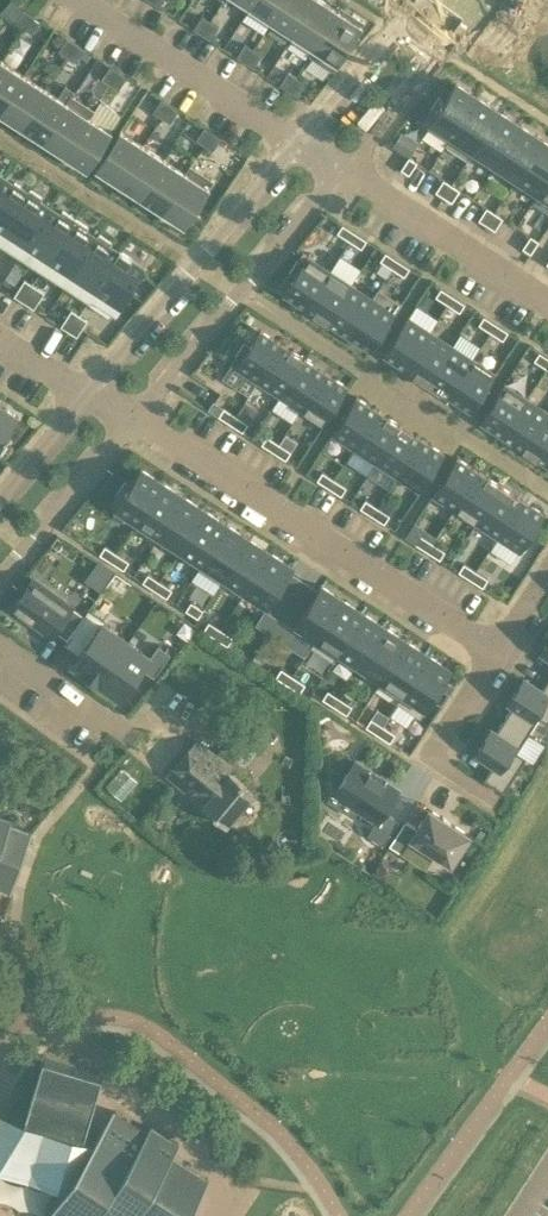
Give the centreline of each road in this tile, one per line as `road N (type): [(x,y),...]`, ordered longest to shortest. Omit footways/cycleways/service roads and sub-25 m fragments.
road 1 (residential): [(136,420),(495,651)]
road 2 (residential): [(136,420),(344,171)]
road 3 (residential): [(296,142),(92,393)]
road 4 (residential): [(344,171),(547,304)]
road 5 (residential): [(0,579),(136,420)]
road 6 (residential): [(495,651),(429,754),(501,800)]
road 7 (residential): [(435,19),(389,39),(296,142)]
road 8 (residential): [(344,171),(428,64),(435,19)]
road 9 (residential): [(0,648),(114,730)]
road 10 (residential): [(92,393),(0,499)]

